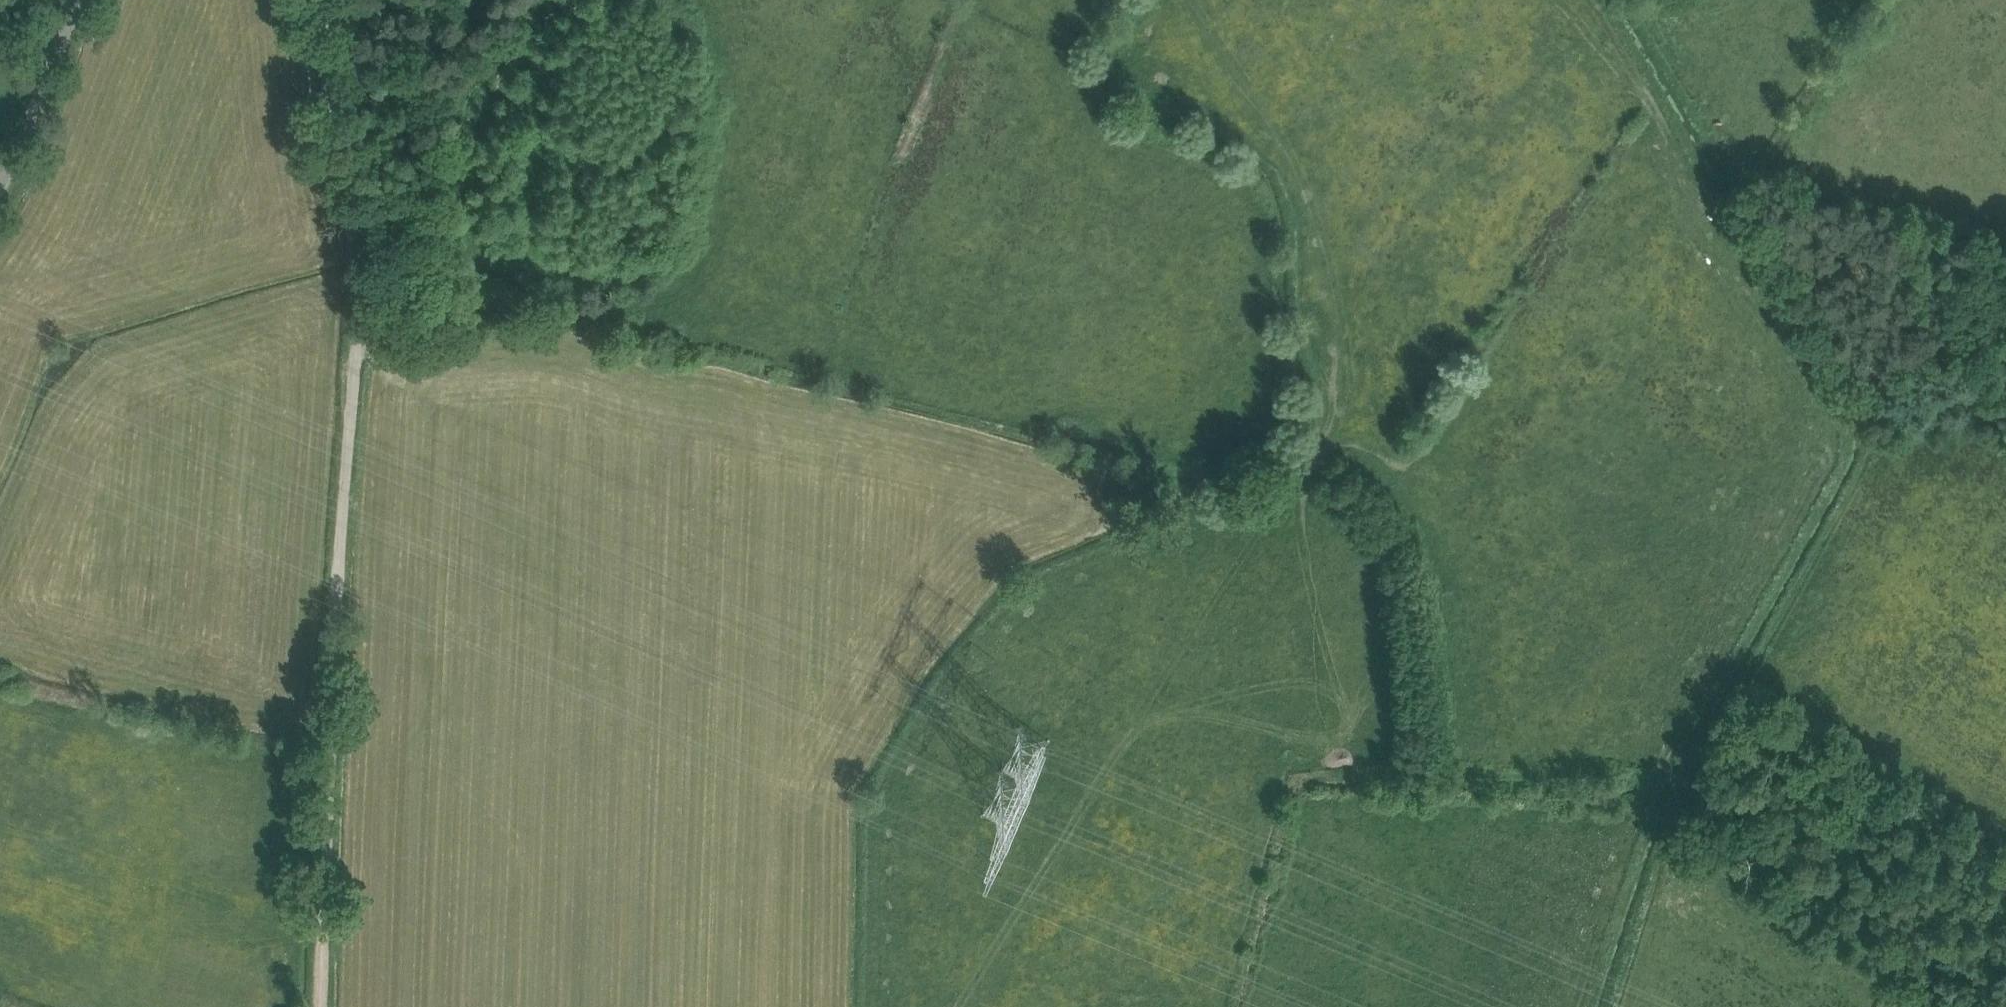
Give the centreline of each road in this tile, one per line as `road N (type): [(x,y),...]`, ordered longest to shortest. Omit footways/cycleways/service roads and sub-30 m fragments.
road 1 (track): [(319,0),(355,346),(337,556),(323,1006)]
road 2 (unclassified): [(0,175),(74,0)]

